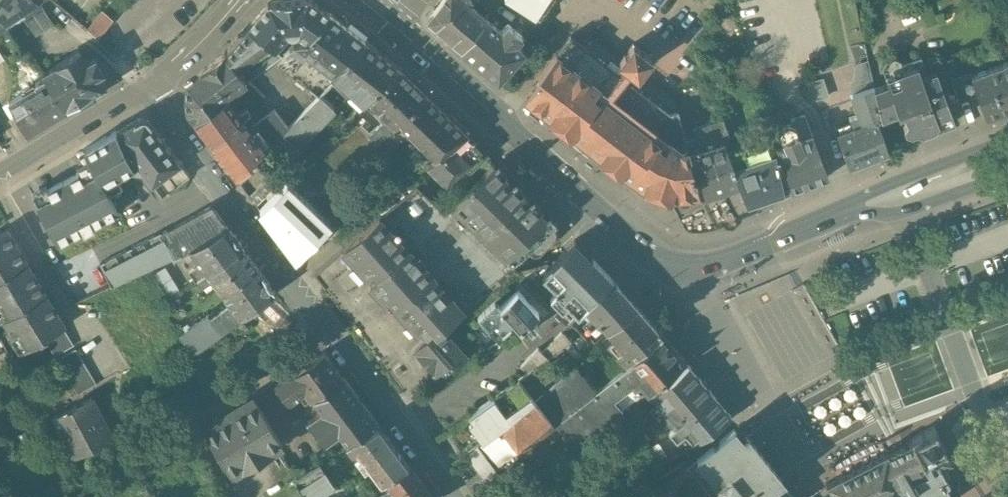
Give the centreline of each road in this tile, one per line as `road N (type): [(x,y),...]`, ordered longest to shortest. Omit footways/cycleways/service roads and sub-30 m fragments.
road 1 (tertiary): [(400,25),(669,273),(705,273),(833,215)]
road 2 (residential): [(450,496),(154,81)]
road 3 (tertiary): [(1007,141),(833,215)]
road 4 (tertiary): [(833,215),(908,211),(1007,175)]
road 5 (unclassified): [(0,175),(154,81)]
road 6 (residential): [(154,81),(244,0)]

